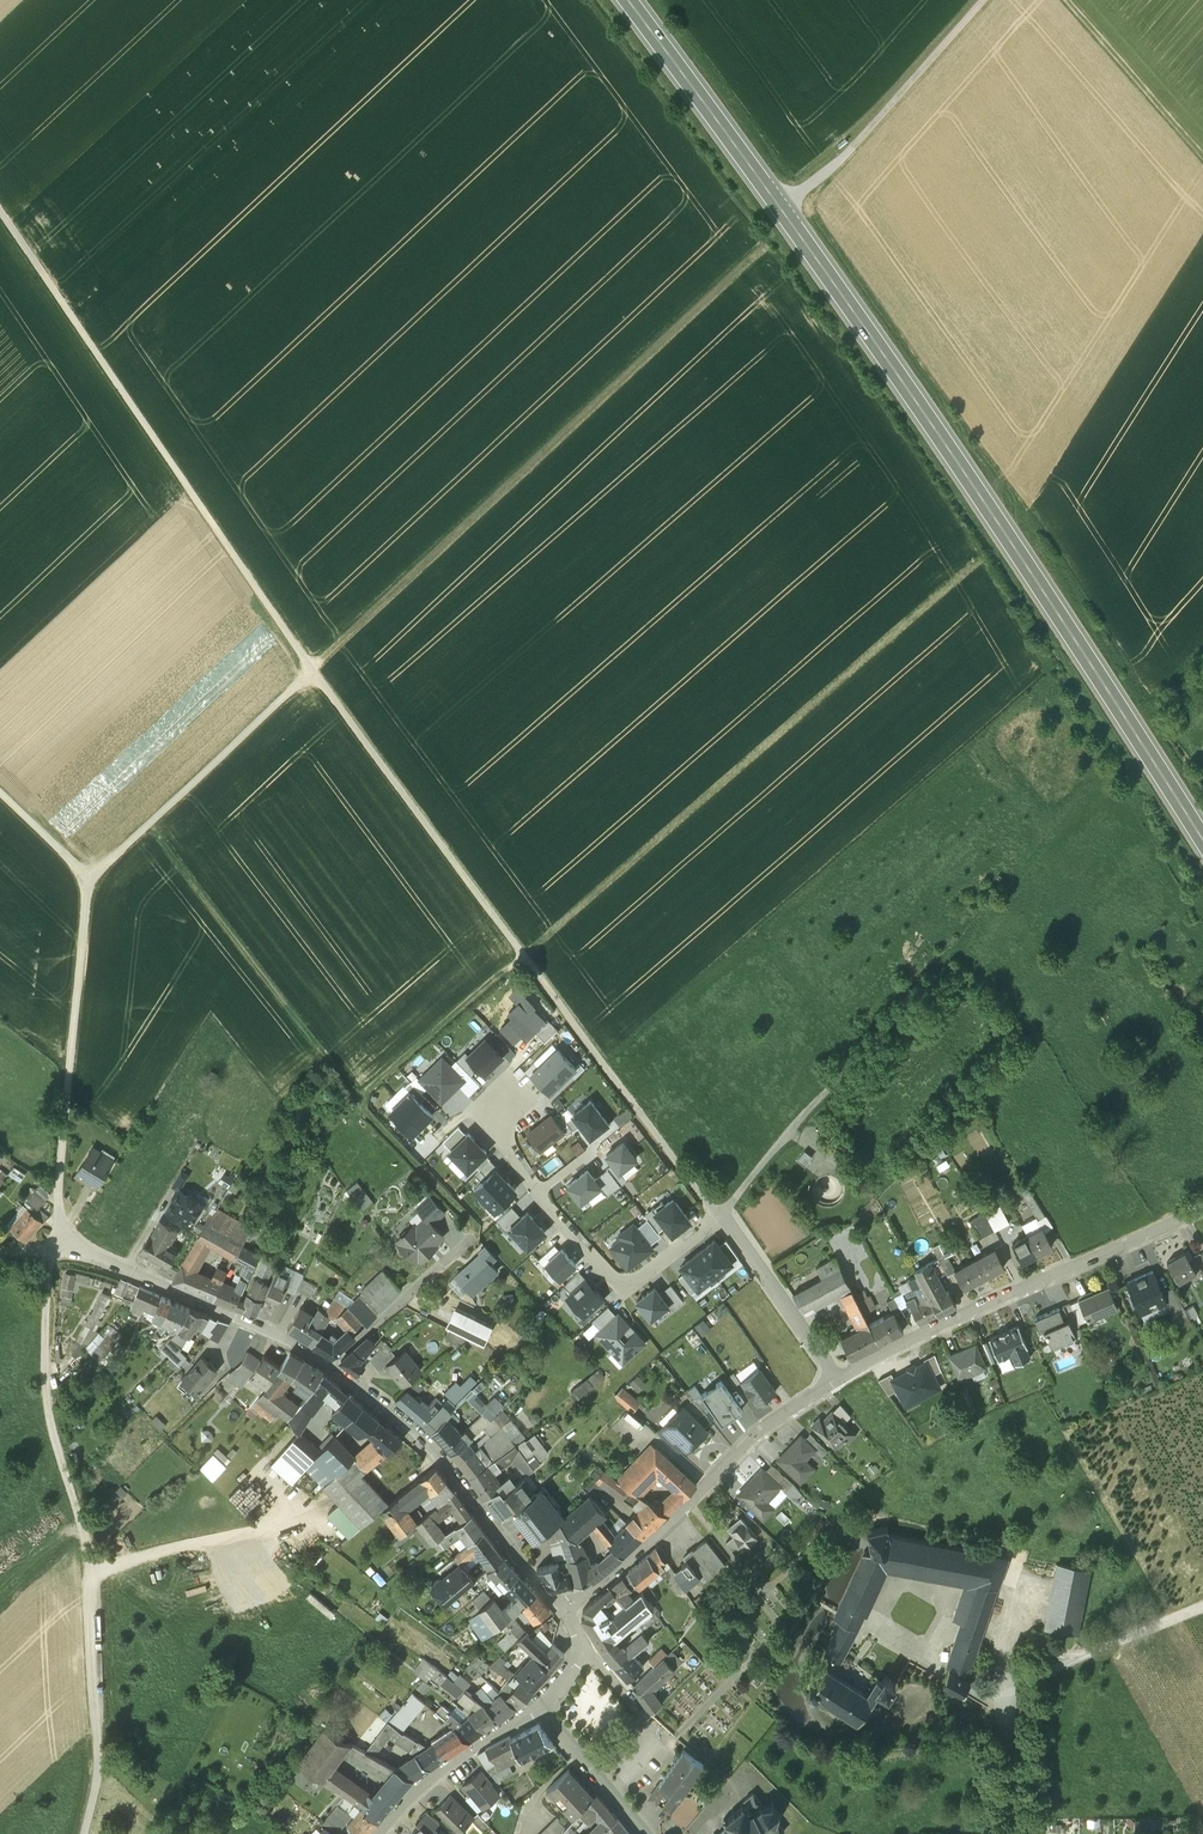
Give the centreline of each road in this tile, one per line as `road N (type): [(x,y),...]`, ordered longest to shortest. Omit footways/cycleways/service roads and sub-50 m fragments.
road 1 (track): [(945,957),(718,1216),(311,672)]
road 2 (primary): [(1202,834),(911,388),(630,0)]
road 3 (track): [(60,1252),(57,1210),(89,879),(311,672)]
road 4 (residential): [(565,1612),(428,1445),(332,1368),(88,1255),(60,1252)]
road 5 (track): [(762,249),(309,669)]
road 6 (track): [(978,564),(523,954)]
road 7 (track): [(46,1253),(57,1438),(92,1564),(101,1775),(86,1833)]
road 8 (track): [(311,672),(0,213)]
road 9 (track): [(470,1236),(473,1224),(360,1107),(151,826)]
road 10 (residential): [(838,1383),(945,1325),(1202,1209)]
road 11 (residential): [(565,1612),(640,1556),(755,1440),(838,1383)]
road 12 (residential): [(718,1216),(643,1276),(609,1274),(539,1191),(496,1120)]
road 13 (track): [(781,207),(835,165),(983,0)]
road 14 (track): [(92,1564),(257,1535),(331,1504)]
road 15 (track): [(356,1100),(523,954)]
road 16 (track): [(1202,1608),(1009,1691)]
road 17 (residential): [(838,1383),(718,1216)]
road 18 (track): [(1069,0),(1202,154)]
road 19 (residential): [(385,1833),(424,1787),(535,1709)]
road 20 (residential): [(644,1833),(535,1709)]
road 21 (track): [(89,879),(0,794)]

